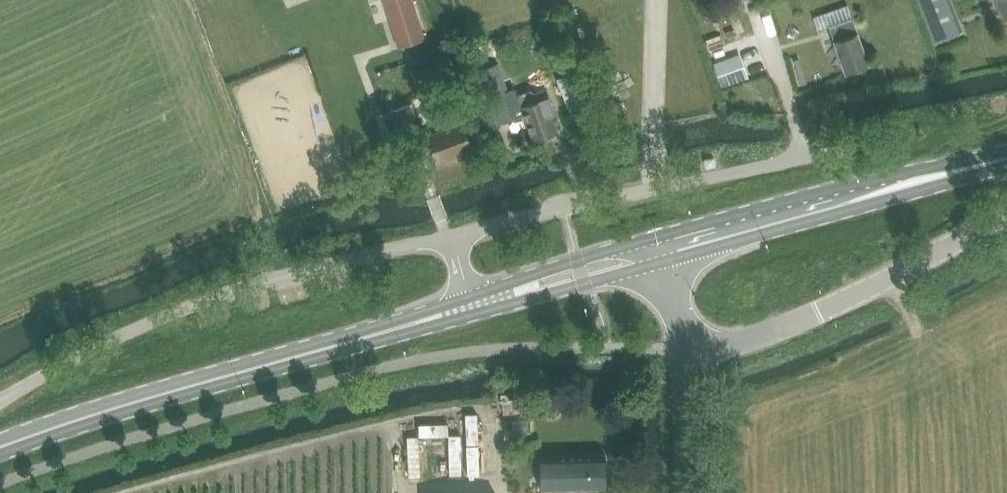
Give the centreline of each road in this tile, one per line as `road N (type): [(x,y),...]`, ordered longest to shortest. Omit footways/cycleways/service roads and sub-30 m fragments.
road 1 (secondary): [(0,448),(472,306)]
road 2 (unclassified): [(0,402),(97,344),(195,305),(289,272),(449,238)]
road 3 (unclassified): [(449,238),(563,204),(840,151)]
road 4 (secondary): [(1006,158),(659,250)]
road 5 (unclassified): [(683,352),(750,339),(819,313),(1006,219)]
road 6 (secondary): [(472,306),(659,250)]
road 7 (unclassified): [(687,492),(683,352)]

